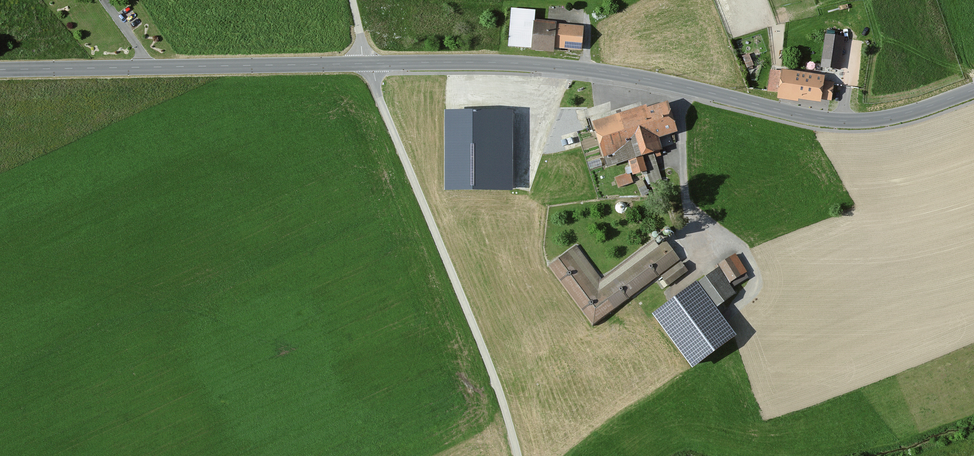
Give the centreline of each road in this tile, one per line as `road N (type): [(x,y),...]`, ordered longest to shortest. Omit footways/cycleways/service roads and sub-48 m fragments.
road 1 (tertiary): [(973,89),(852,121),(540,64),(0,69)]
road 2 (track): [(515,455),(367,63),(352,0)]

